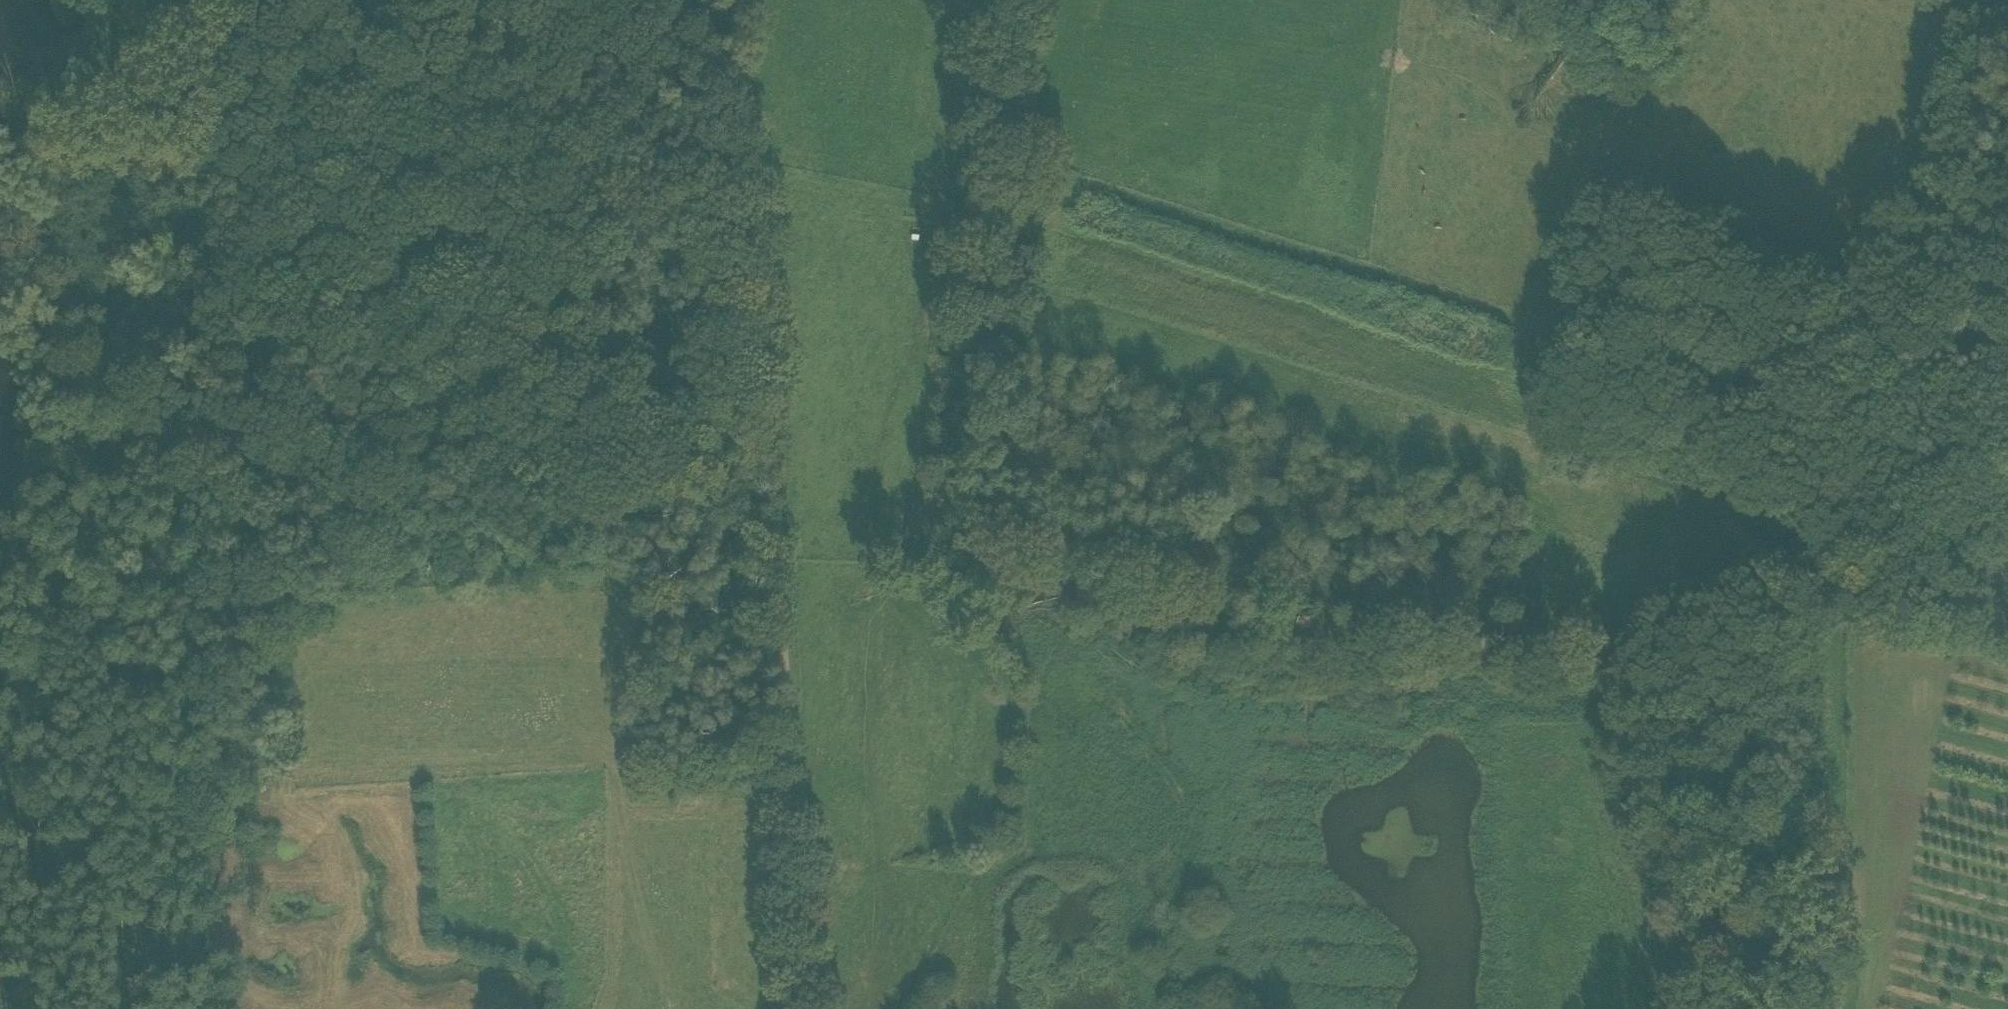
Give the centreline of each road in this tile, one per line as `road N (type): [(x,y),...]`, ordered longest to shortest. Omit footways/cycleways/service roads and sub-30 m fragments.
road 1 (track): [(1971,0),(1955,34),(1845,610),(1844,973),(1831,1008)]
road 2 (track): [(769,456),(800,1008)]
road 3 (track): [(739,0),(769,456)]
road 4 (track): [(296,0),(313,412)]

